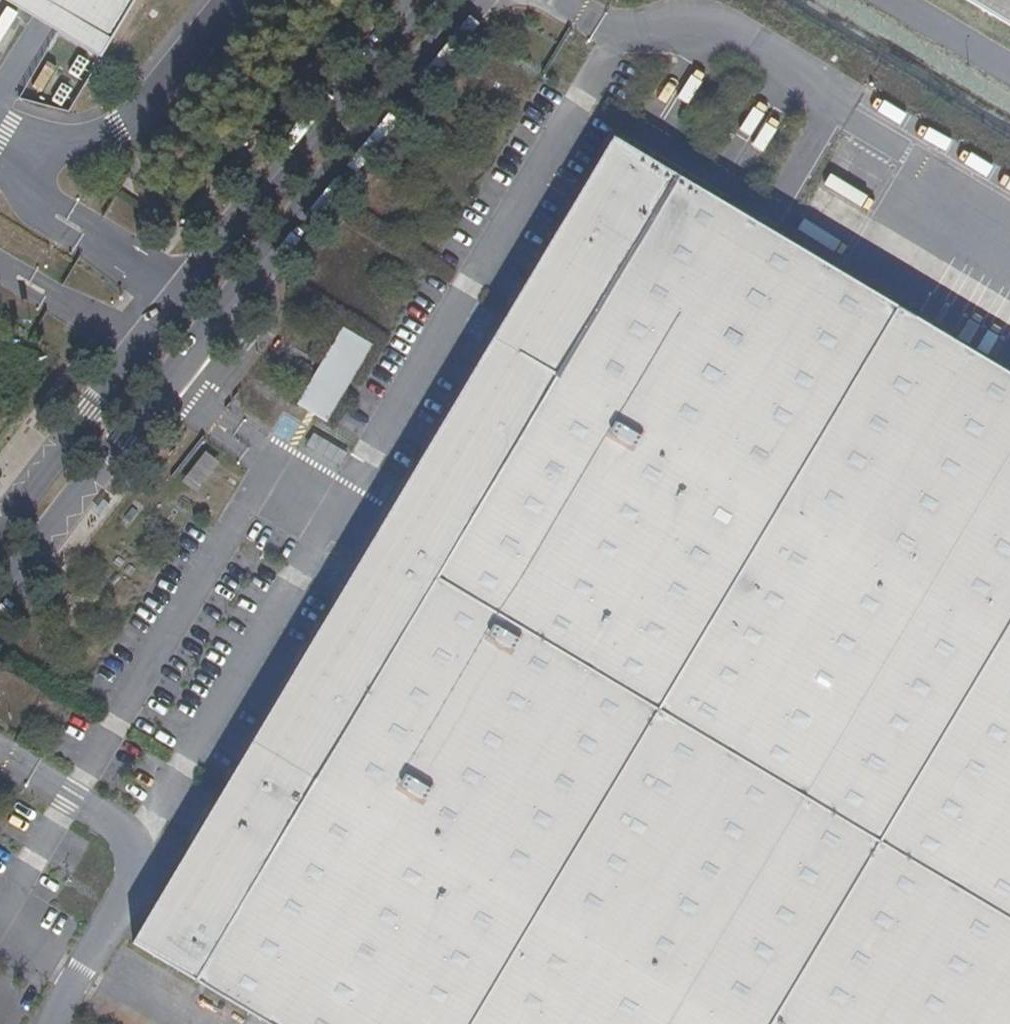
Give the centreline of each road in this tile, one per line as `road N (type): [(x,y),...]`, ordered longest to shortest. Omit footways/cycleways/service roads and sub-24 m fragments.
road 1 (unclassified): [(0,595),(473,0)]
road 2 (unclassified): [(412,0),(0,520)]

